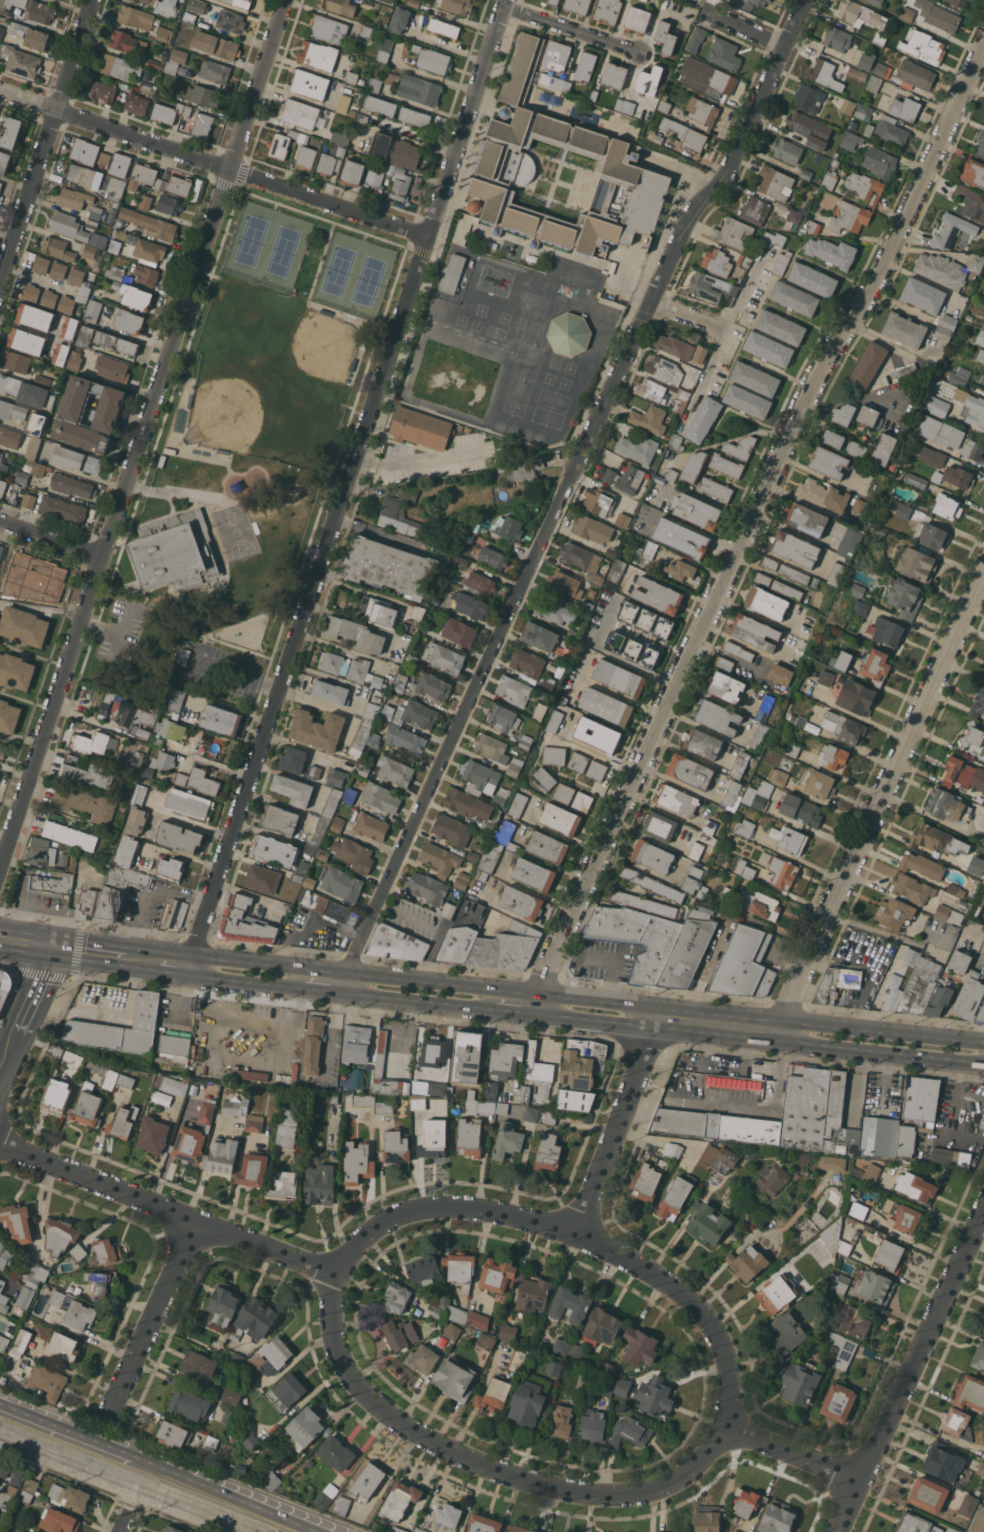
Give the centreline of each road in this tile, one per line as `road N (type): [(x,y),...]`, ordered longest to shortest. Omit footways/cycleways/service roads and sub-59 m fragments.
road 1 (residential): [(803,0),(724,175),(686,218),(646,303),(341,991)]
road 2 (residential): [(983,46),(875,278),(801,405),(529,1012)]
road 3 (residential): [(860,1479),(726,1430),(728,1360),(702,1307),(654,1271),(576,1234),(512,1213),(427,1206),(374,1228),(337,1273),(0,1138)]
road 4 (residential): [(509,0),(186,972)]
road 5 (secondary): [(983,1041),(57,934)]
road 6 (residential): [(286,0),(0,874)]
road 7 (residential): [(726,1430),(683,1473),(653,1491),(625,1495),(569,1492),(469,1460),(358,1387),(331,1324),(337,1273)]
road 8 (residential): [(983,575),(775,1038)]
road 9 (secondary): [(529,1012),(983,1061)]
road 10 (residential): [(430,237),(0,89)]
road 11 (residential): [(983,1203),(837,1531)]
road 12 (residential): [(93,0),(0,272)]
road 13 (residential): [(665,1007),(576,1234)]
road 14 (residential): [(199,1220),(111,1414)]
road 15 (primary): [(330,1531),(139,1457)]
road 16 (secondary): [(341,991),(494,1008)]
road 17 (primary): [(139,1457),(0,1403)]
road 18 (primary): [(0,1434),(138,1490)]
road 19 (residential): [(640,53),(506,9)]

